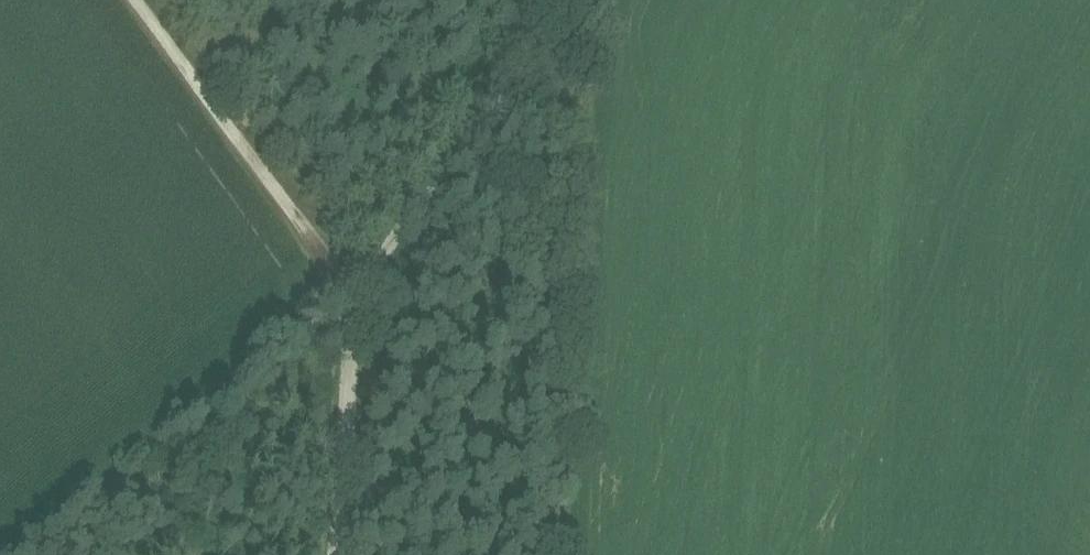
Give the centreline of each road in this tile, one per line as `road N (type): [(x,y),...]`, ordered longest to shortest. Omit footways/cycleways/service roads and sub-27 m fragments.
road 1 (track): [(356,335),(318,247),(136,0)]
road 2 (track): [(356,335),(451,146),(560,0)]
road 3 (track): [(341,554),(356,335)]

